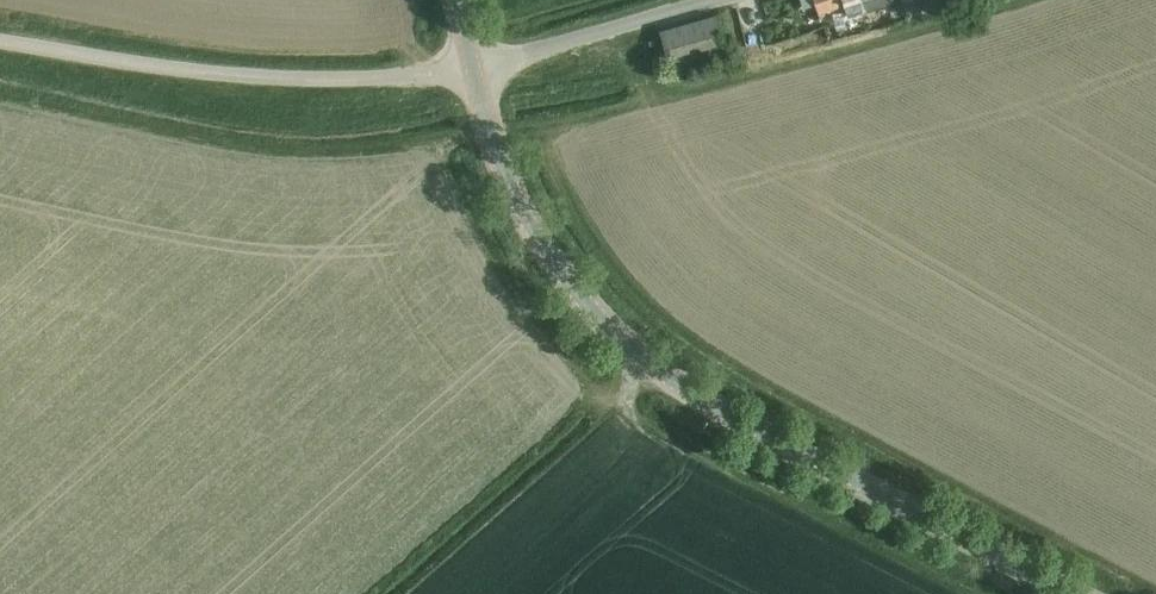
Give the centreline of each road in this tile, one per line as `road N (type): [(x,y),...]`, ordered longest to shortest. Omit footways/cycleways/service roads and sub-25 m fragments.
road 1 (tertiary): [(1079,593),(697,395),(622,341),(528,219),(474,67)]
road 2 (unclassified): [(0,41),(273,76),(474,67)]
road 3 (unclassified): [(474,67),(706,0)]

